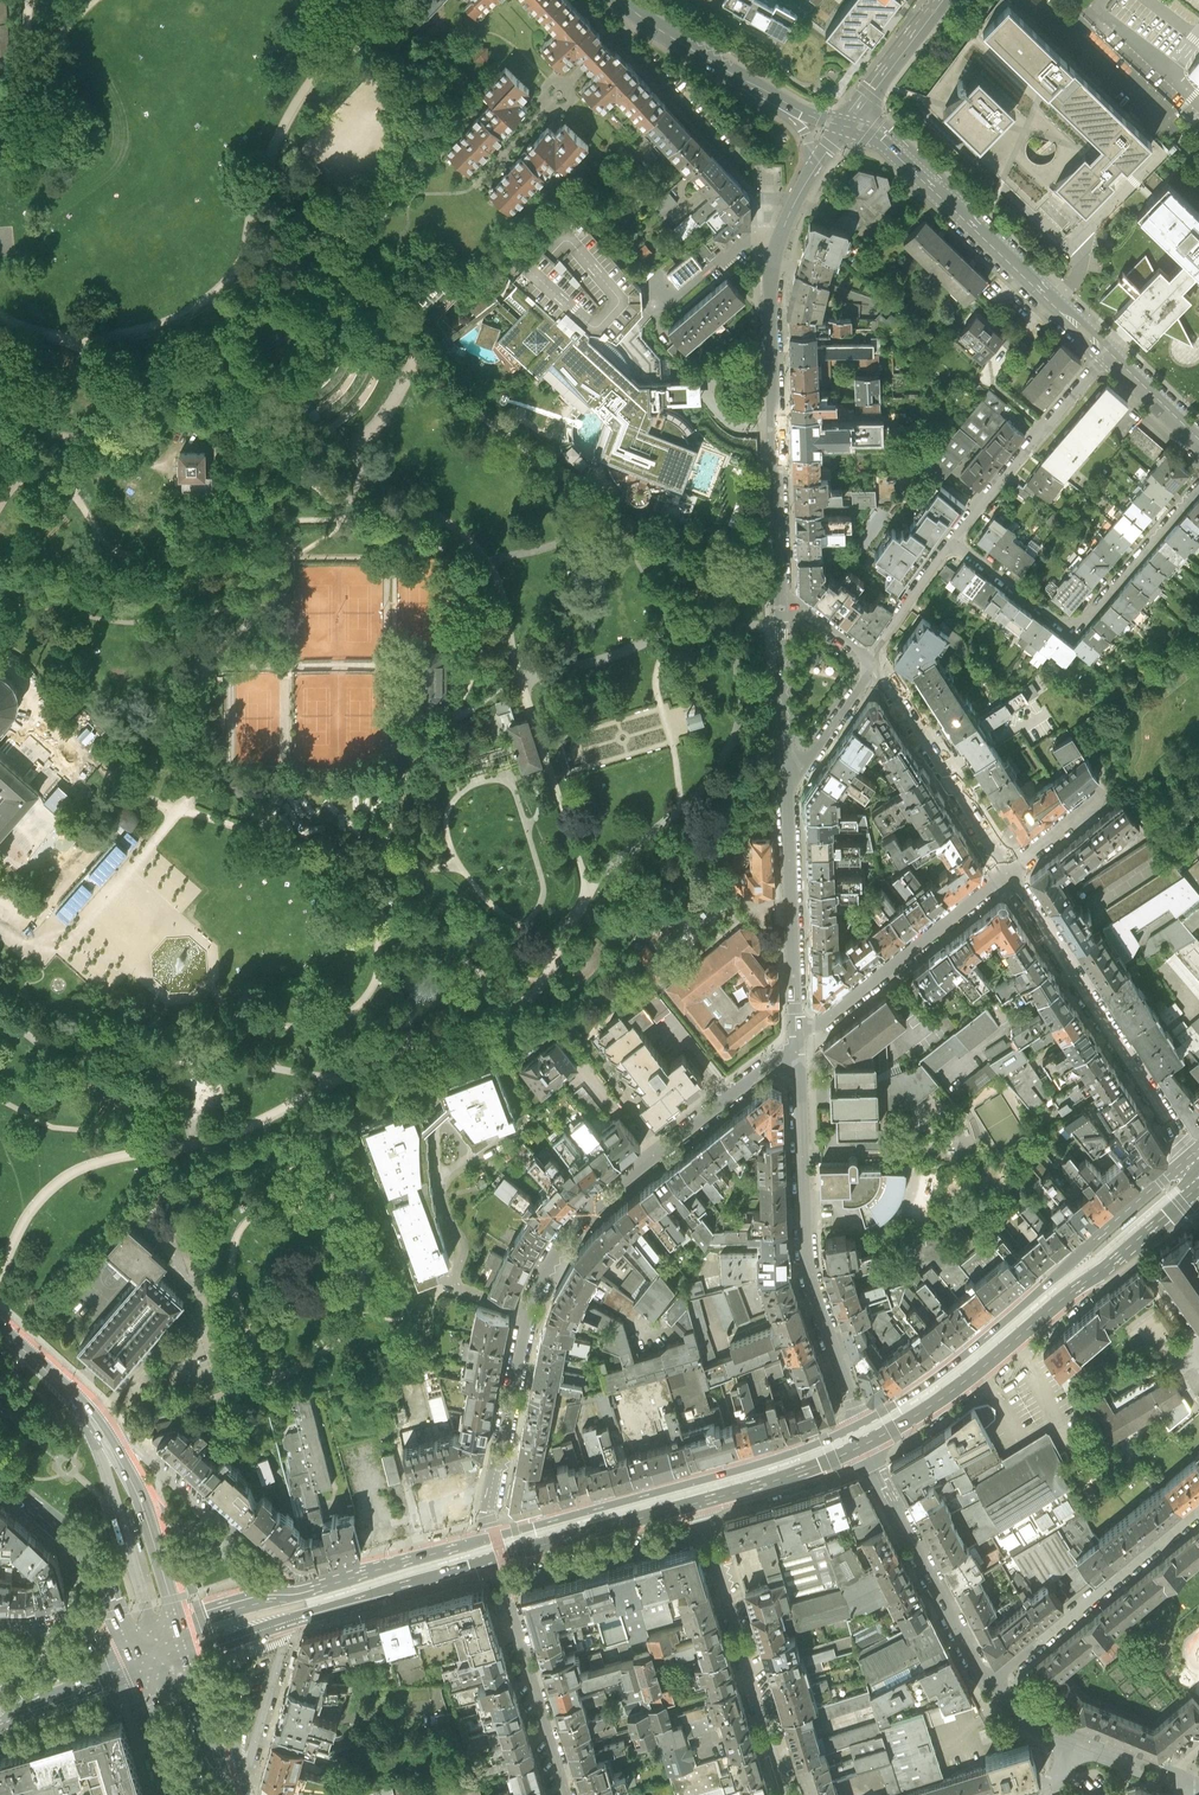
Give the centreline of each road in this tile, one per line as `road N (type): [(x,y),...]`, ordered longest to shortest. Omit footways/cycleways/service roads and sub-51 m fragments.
road 1 (residential): [(797,1057),(765,1069),(618,1187),(552,1259),(526,1323),(487,1512),(495,1550)]
road 2 (residential): [(780,607),(771,295),(778,247),(810,175)]
road 3 (residential): [(862,1436),(808,1268),(797,1057)]
road 4 (tertiary): [(845,125),(880,136),(1111,356)]
road 5 (residential): [(1198,1168),(1007,873)]
road 6 (residential): [(1198,487),(1089,615),(1071,624),(1053,619),(952,543)]
road 7 (residential): [(785,1794),(698,1493)]
road 8 (residential): [(862,1436),(991,1683)]
road 9 (primary): [(862,1436),(927,1399),(1081,1274)]
road 10 (residential): [(1198,1510),(991,1683)]
road 11 (residential): [(1007,873),(821,1023),(796,1026)]
road 12 (residential): [(495,1550),(567,1794)]
road 13 (residential): [(796,1026),(786,772)]
road 14 (residential): [(1007,873),(869,664)]
road 15 (residential): [(952,543),(1111,356)]
road 16 (primary): [(145,1503),(101,1418),(0,1322)]
road 17 (primary): [(0,1479),(90,1563),(134,1654)]
road 18 (primary): [(495,1550),(698,1493)]
road 19 (primary): [(313,1599),(145,1503)]
road 20 (tertiary): [(618,0),(778,100)]
road 21 (primary): [(313,1599),(495,1550)]
road 22 (primary): [(698,1493),(862,1436)]
road 23 (primary): [(1198,1168),(1161,1179),(1092,1241),(1081,1274)]
road 24 (residential): [(786,772),(780,607)]
road 25 (primary): [(1081,1274),(1113,1261),(1181,1205),(1198,1169)]
road 26 (primary): [(223,1767),(265,1613)]
road 27 (tertiary): [(0,1724),(110,1682),(134,1654)]
road 28 (tertiary): [(845,125),(936,0)]
road 29 (primary): [(134,1654),(178,1794)]
road 30 (residential): [(869,664),(952,543)]
road 31 (residential): [(786,772),(808,766),(865,684),(869,664)]
road 32 (tertiary): [(134,1654),(97,1647),(0,1688)]
road 33 (primary): [(185,1637),(145,1503)]
road 34 (primary): [(223,1767),(185,1637)]
road 35 (residential): [(1103,795),(1007,873)]
road 36 (tertiary): [(1111,356),(1198,442)]

